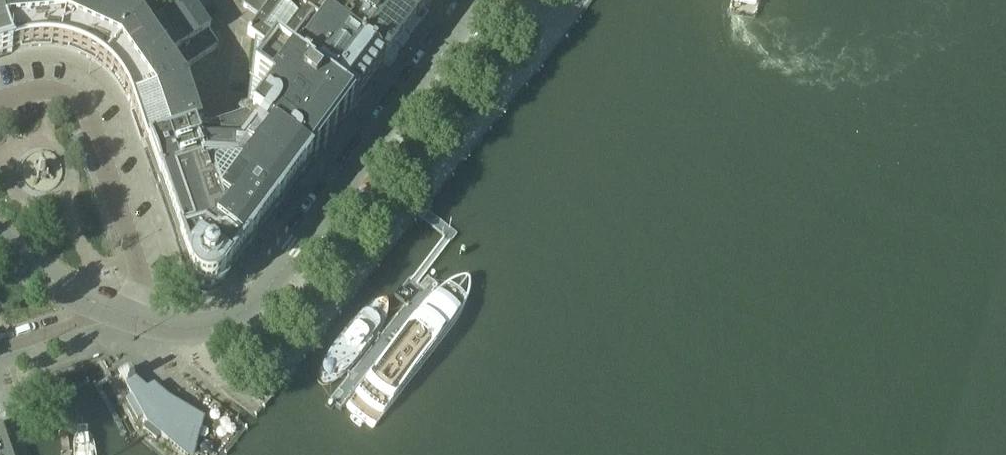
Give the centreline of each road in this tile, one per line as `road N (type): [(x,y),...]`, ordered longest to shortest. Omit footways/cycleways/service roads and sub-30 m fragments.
road 1 (residential): [(137,319),(199,329),(250,310),(478,0)]
road 2 (residential): [(137,319),(142,274),(81,101),(54,90),(0,99)]
road 3 (residential): [(0,245),(43,278),(137,319)]

